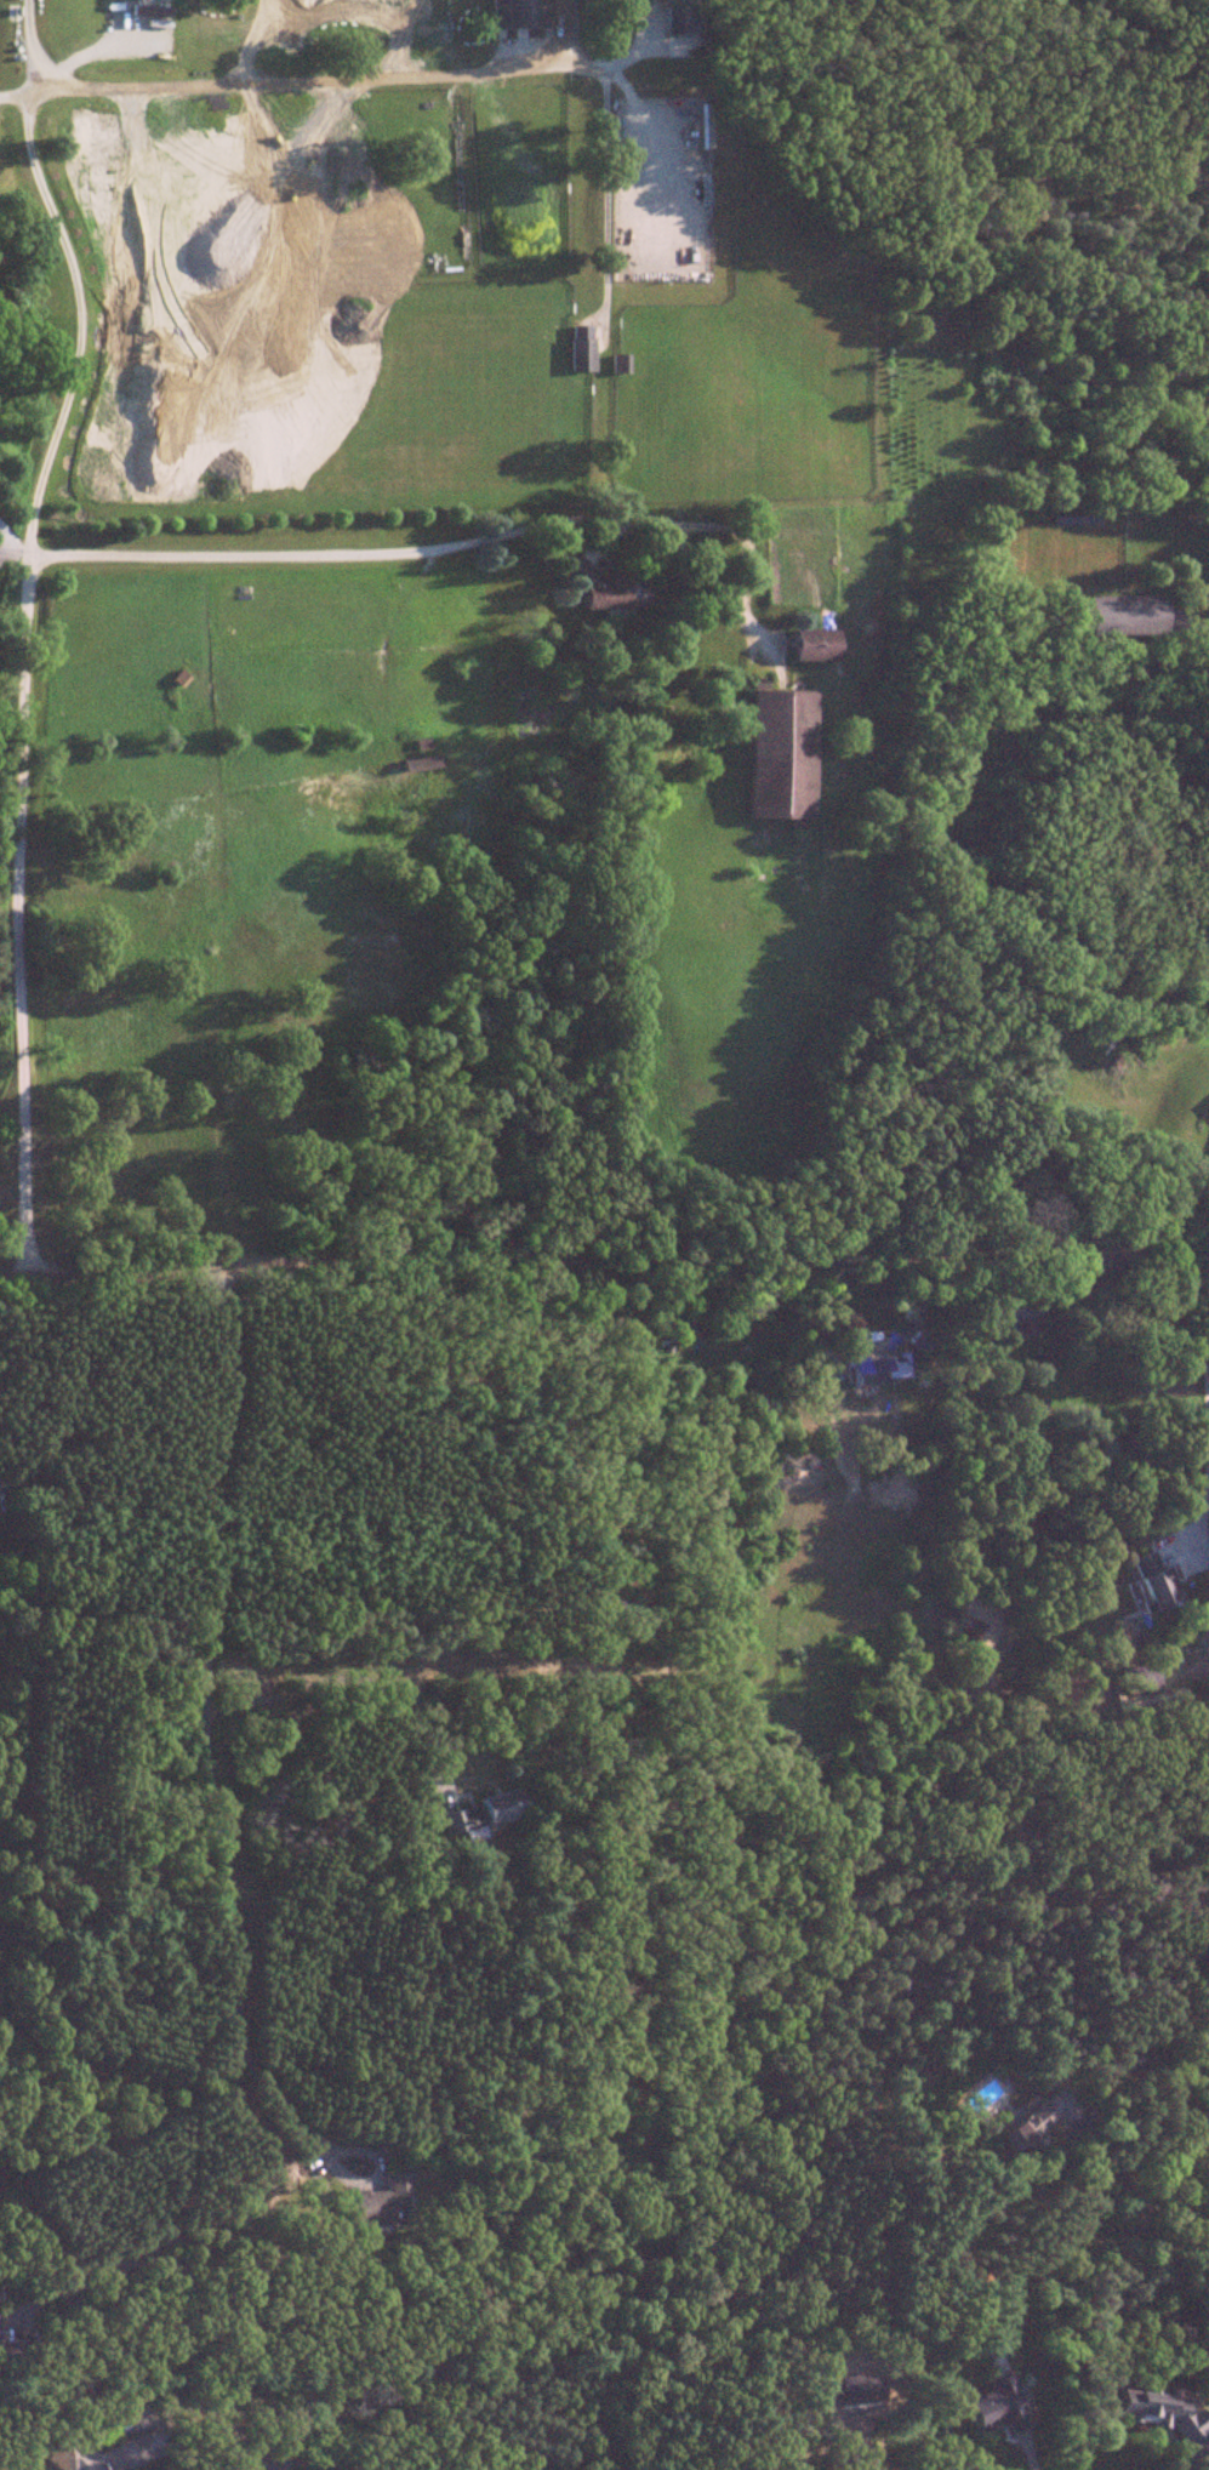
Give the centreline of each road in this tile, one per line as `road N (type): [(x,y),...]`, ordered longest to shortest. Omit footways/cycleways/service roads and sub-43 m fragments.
road 1 (residential): [(0,1276),(266,1267),(416,1253),(894,1259),(1077,1237),(1208,1234)]

